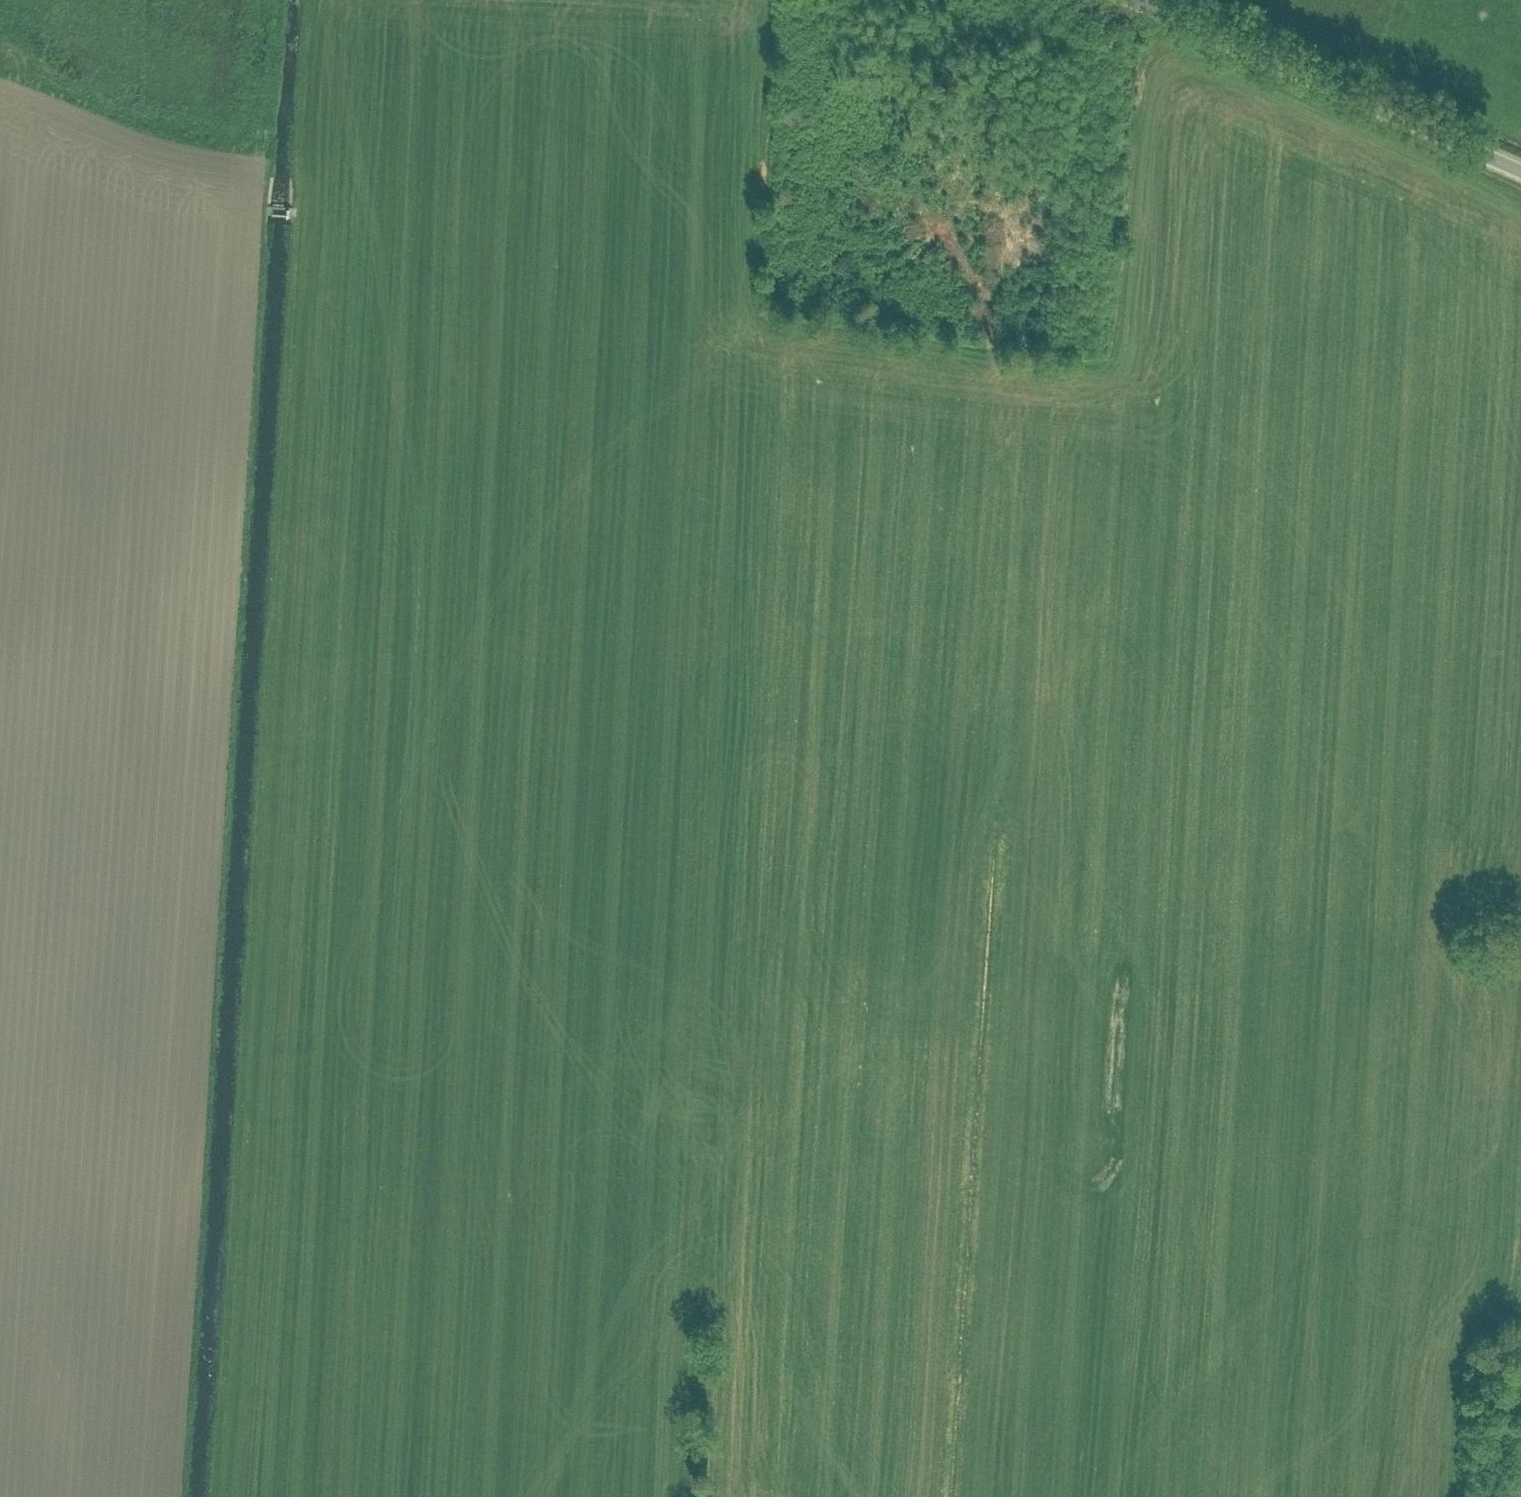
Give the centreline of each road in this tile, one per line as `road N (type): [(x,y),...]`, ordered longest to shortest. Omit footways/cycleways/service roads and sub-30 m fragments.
road 1 (tertiary): [(1520,171),(1140,0)]

